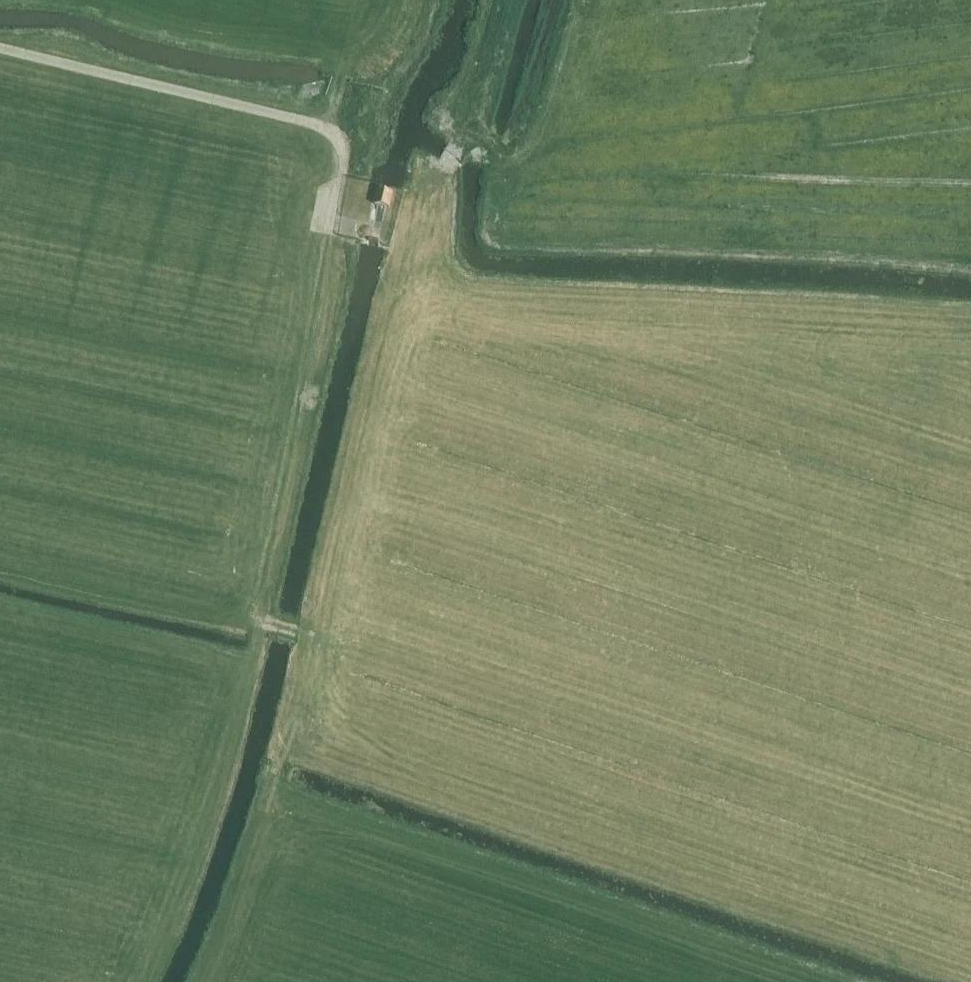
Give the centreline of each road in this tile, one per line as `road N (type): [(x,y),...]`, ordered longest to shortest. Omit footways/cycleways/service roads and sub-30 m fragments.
road 1 (track): [(303,631),(255,620),(342,170),(341,142),(314,122),(0,47)]
road 2 (track): [(255,620),(0,568)]

